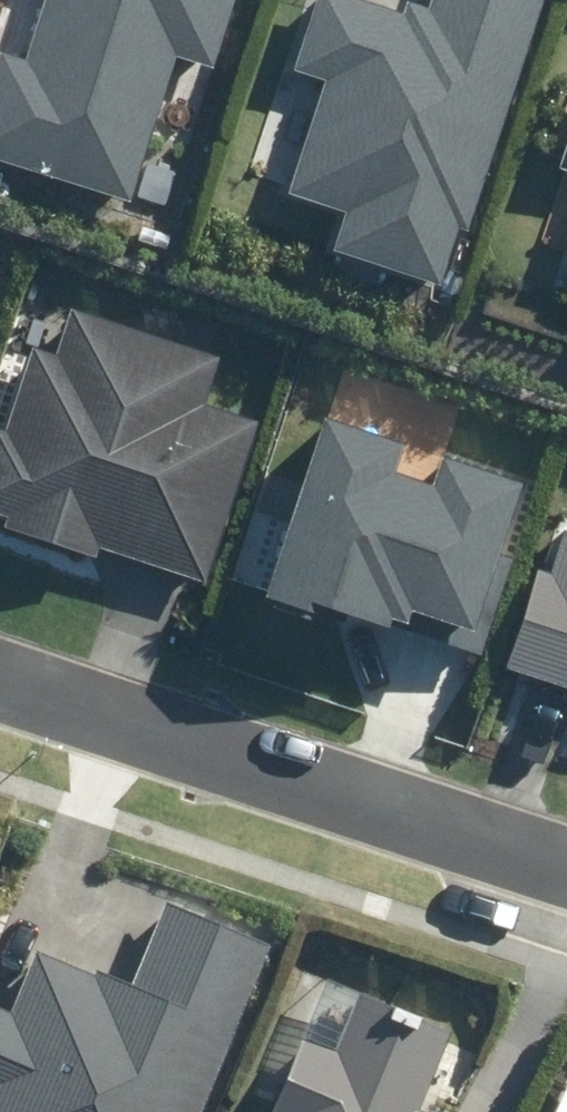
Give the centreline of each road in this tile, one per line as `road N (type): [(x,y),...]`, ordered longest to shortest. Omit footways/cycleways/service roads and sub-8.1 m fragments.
road 1 (residential): [(0,678),(566,868)]

